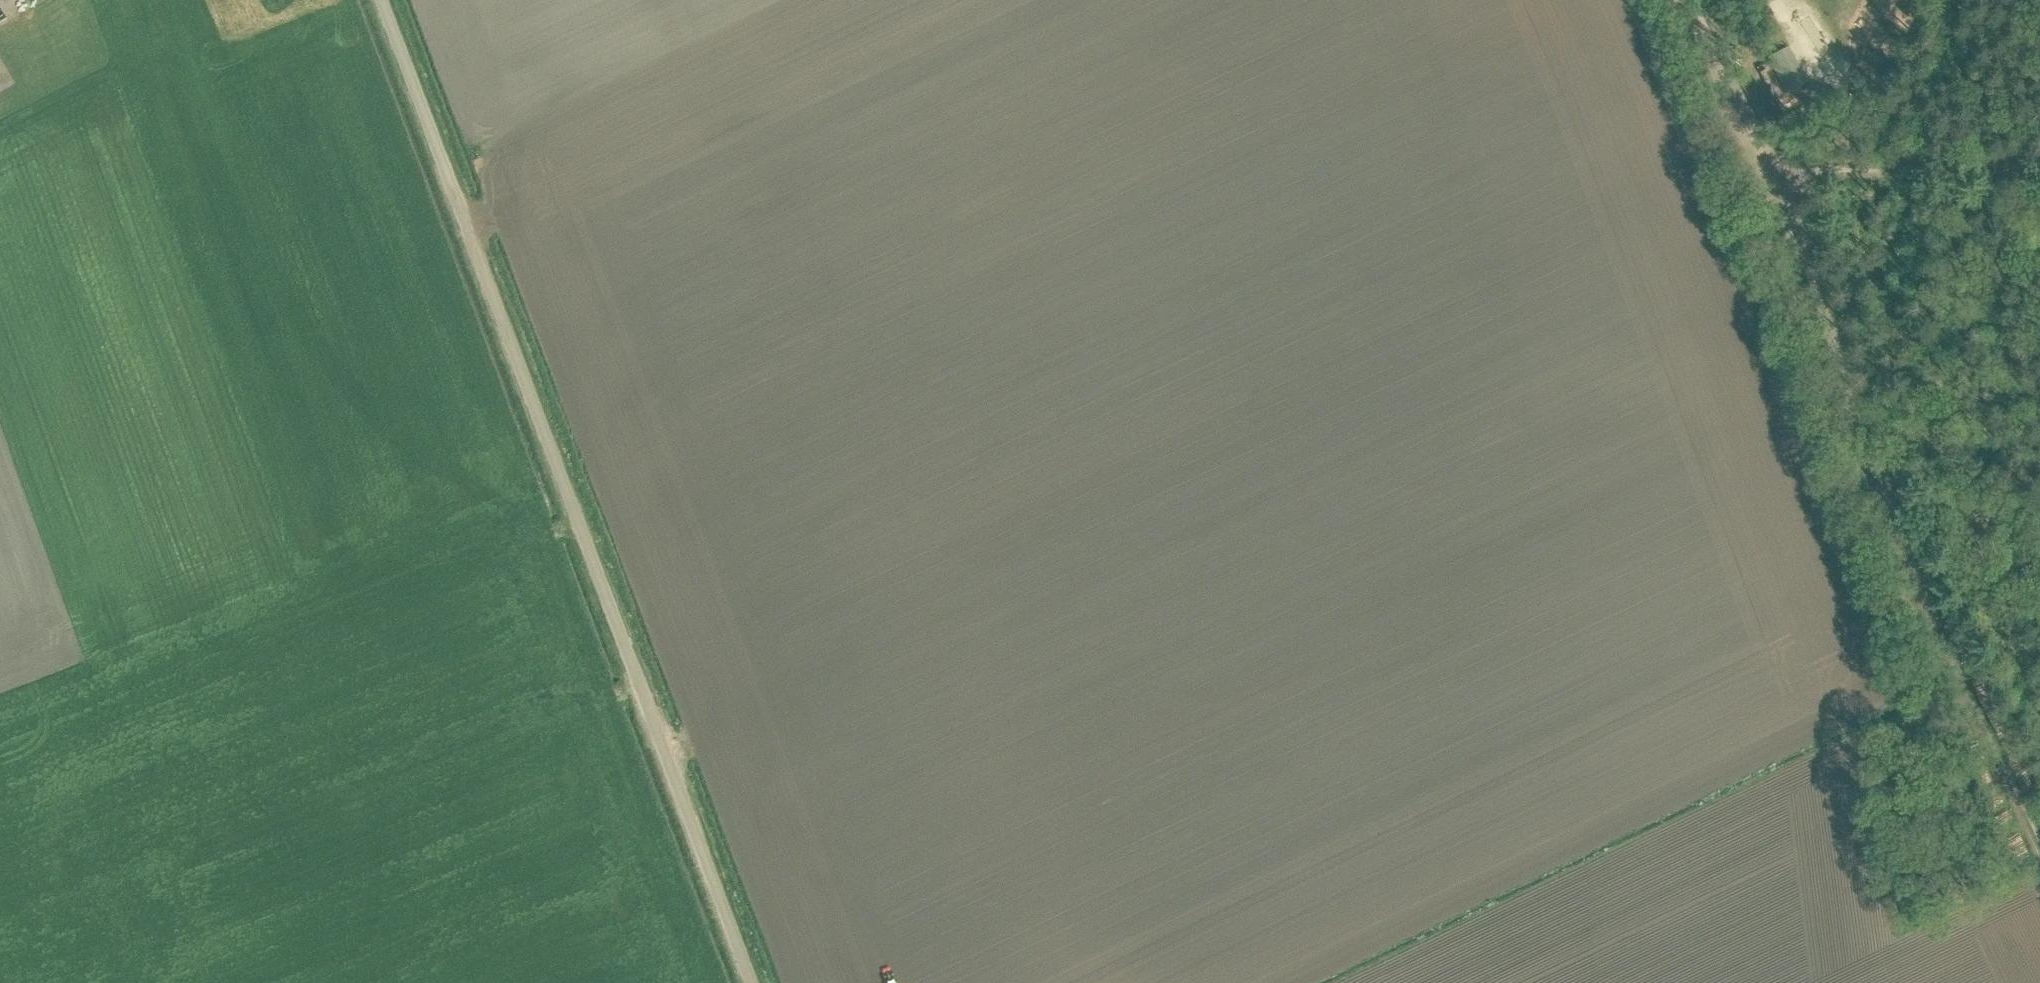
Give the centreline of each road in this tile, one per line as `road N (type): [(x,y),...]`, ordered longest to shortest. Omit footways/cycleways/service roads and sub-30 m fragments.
road 1 (unclassified): [(753,982),(383,0)]
road 2 (track): [(1768,158),(1900,525),(2039,840)]
road 3 (track): [(2039,158),(1768,158)]
road 4 (track): [(1768,158),(1685,0)]

